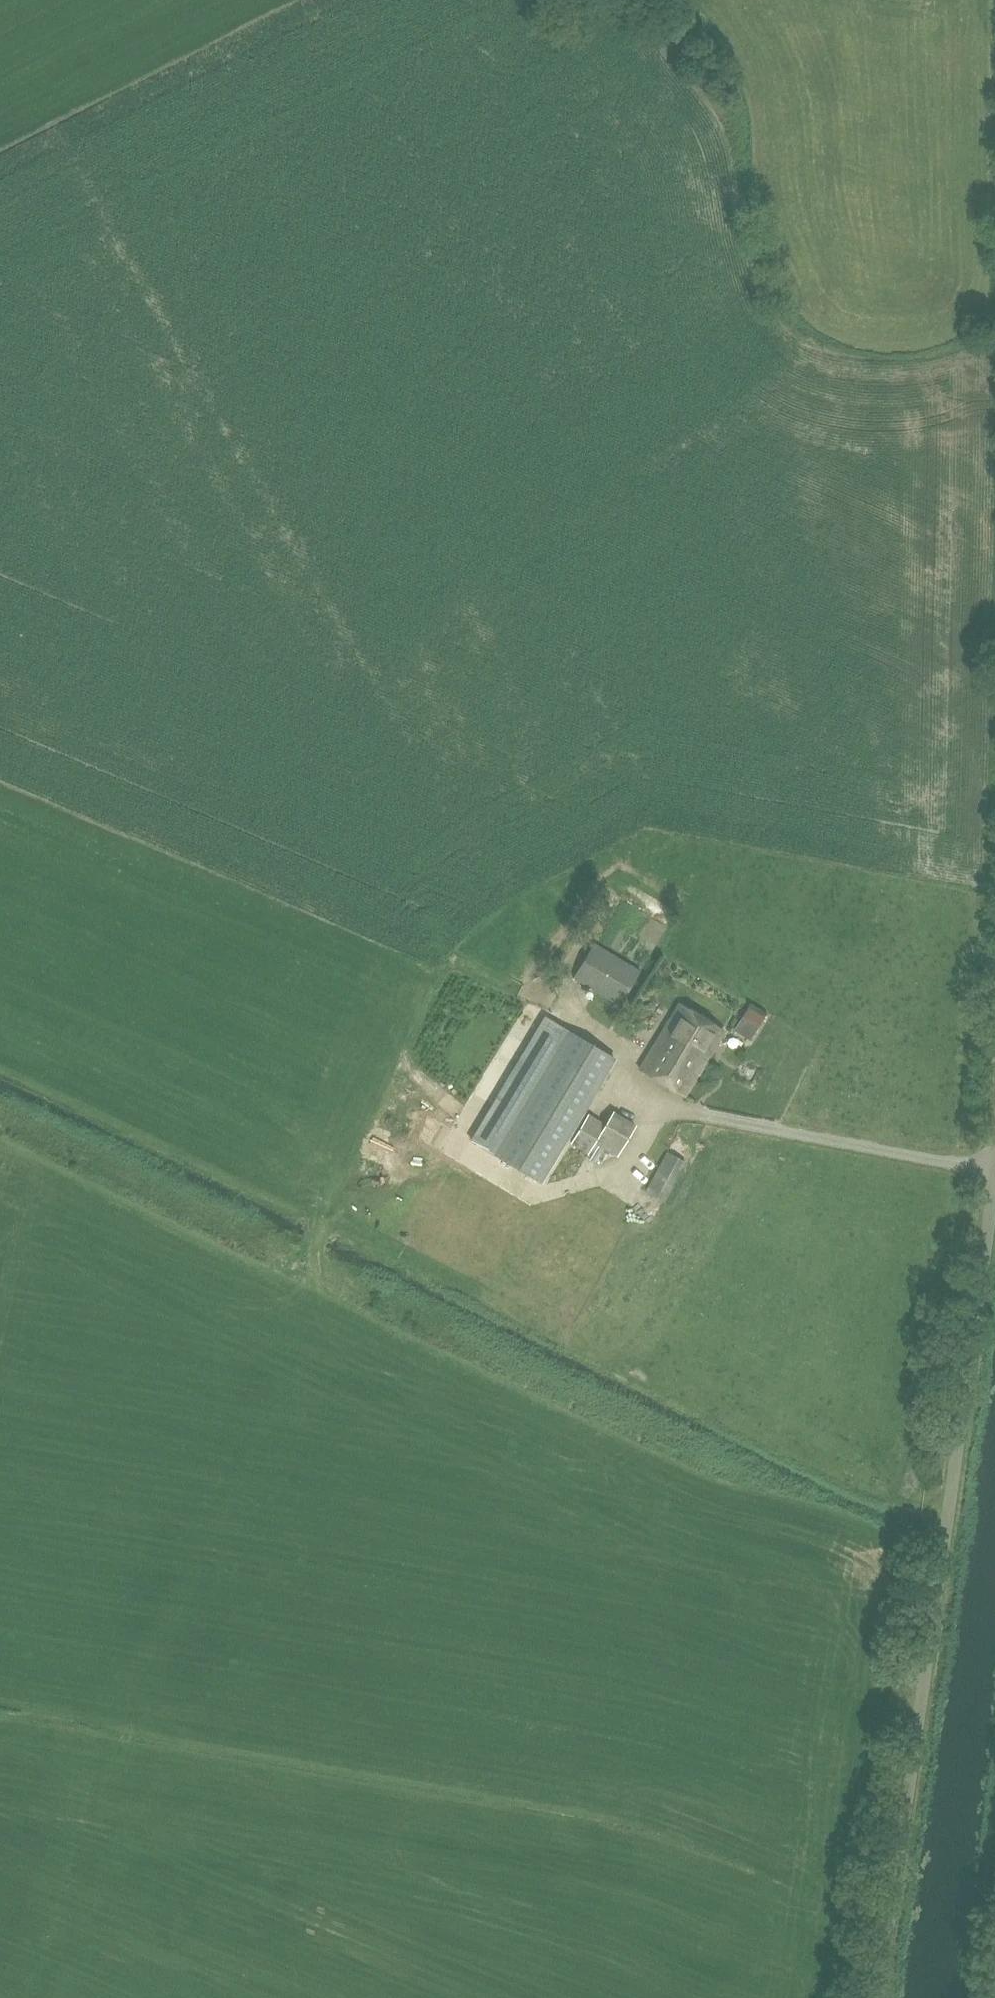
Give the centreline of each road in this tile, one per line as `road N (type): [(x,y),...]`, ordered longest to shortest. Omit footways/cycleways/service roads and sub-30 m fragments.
road 1 (unclassified): [(877,1997),(994,1201)]

